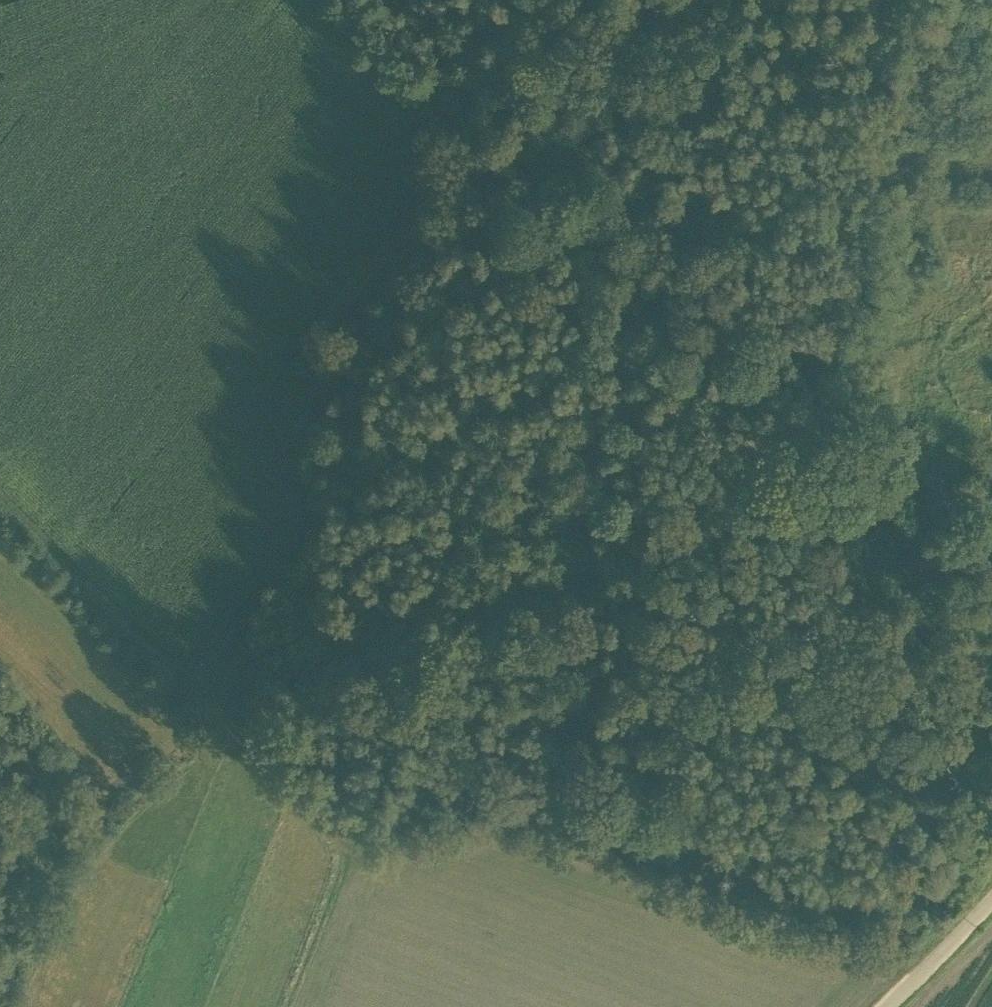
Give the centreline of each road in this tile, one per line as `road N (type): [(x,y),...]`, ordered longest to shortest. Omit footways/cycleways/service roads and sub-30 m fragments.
road 1 (track): [(292,1006),(346,868),(340,827),(192,687)]
road 2 (track): [(884,1006),(991,899)]

